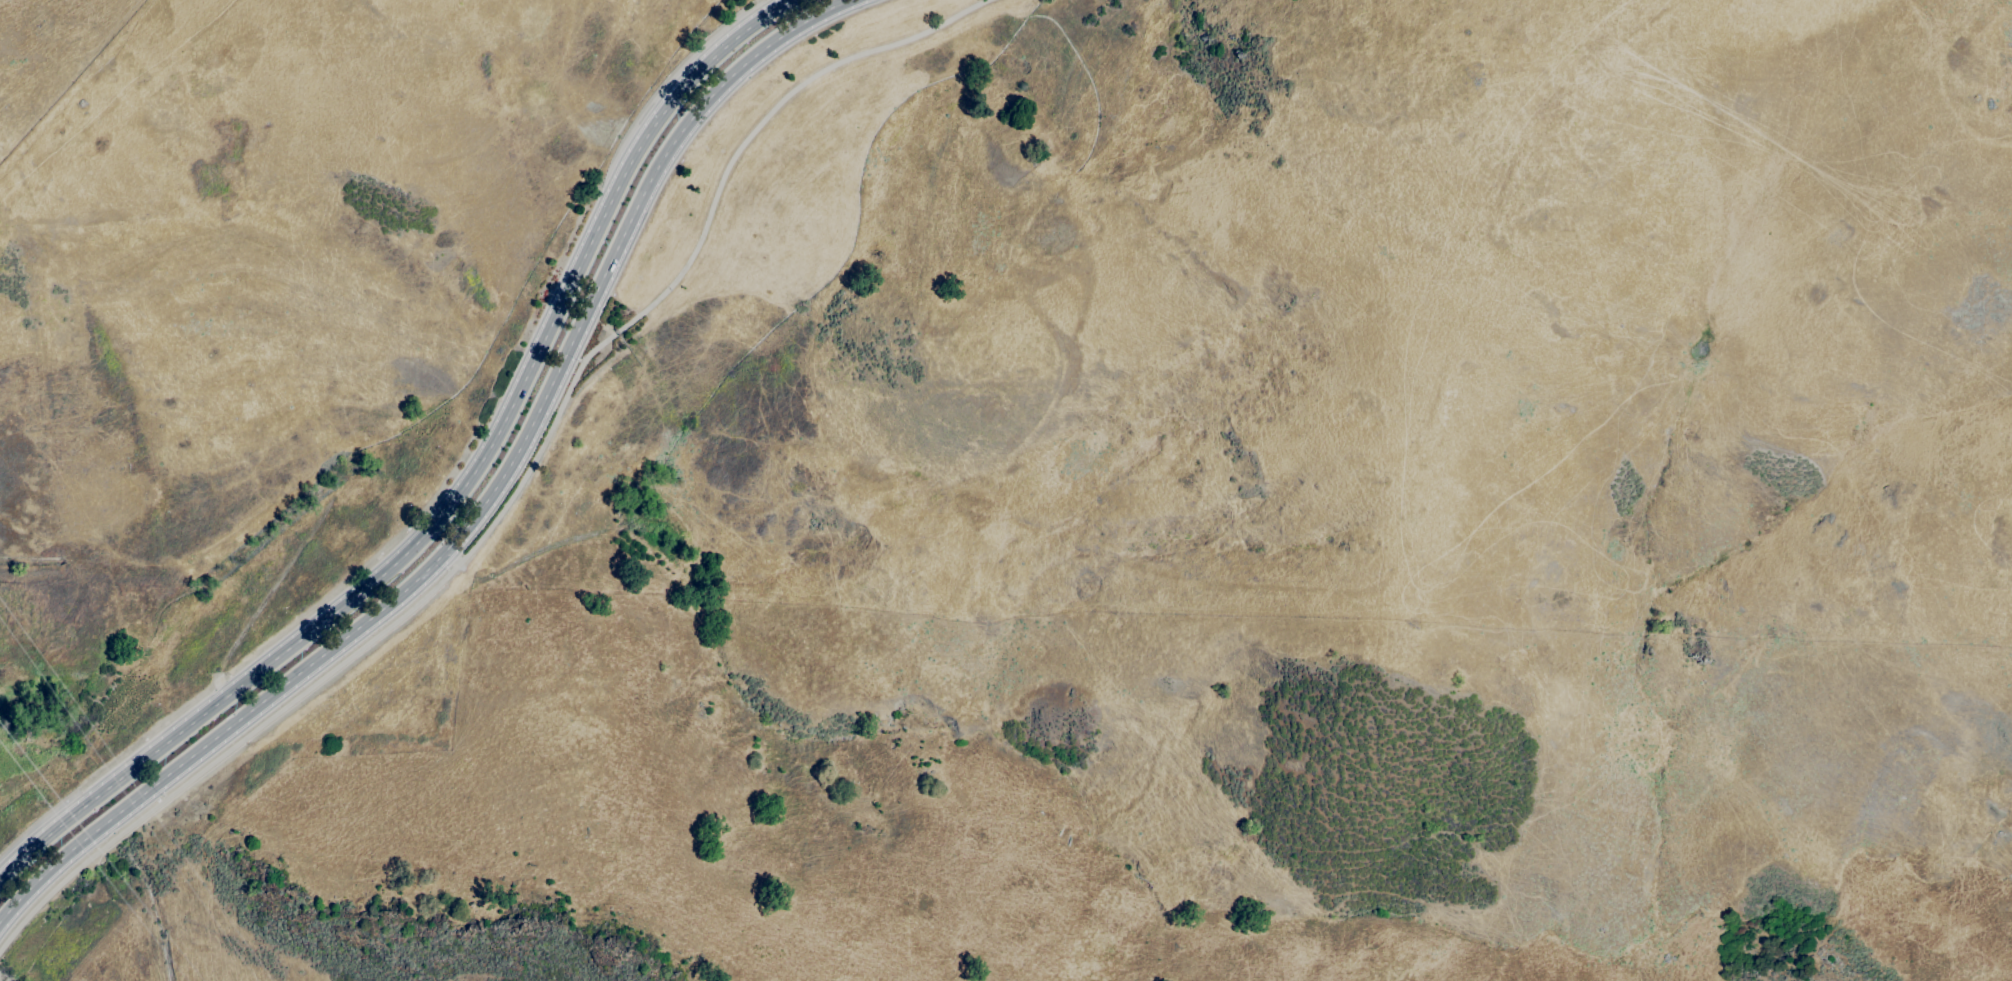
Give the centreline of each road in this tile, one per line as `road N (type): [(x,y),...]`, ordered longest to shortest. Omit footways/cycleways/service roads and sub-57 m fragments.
road 1 (secondary): [(0,923),(73,848),(428,568),(517,453),(651,177),(712,95),(777,39),(855,0)]
road 2 (secondary): [(791,0),(722,49),(664,111),(490,447),(454,501),(376,580),(55,829),(0,883)]

